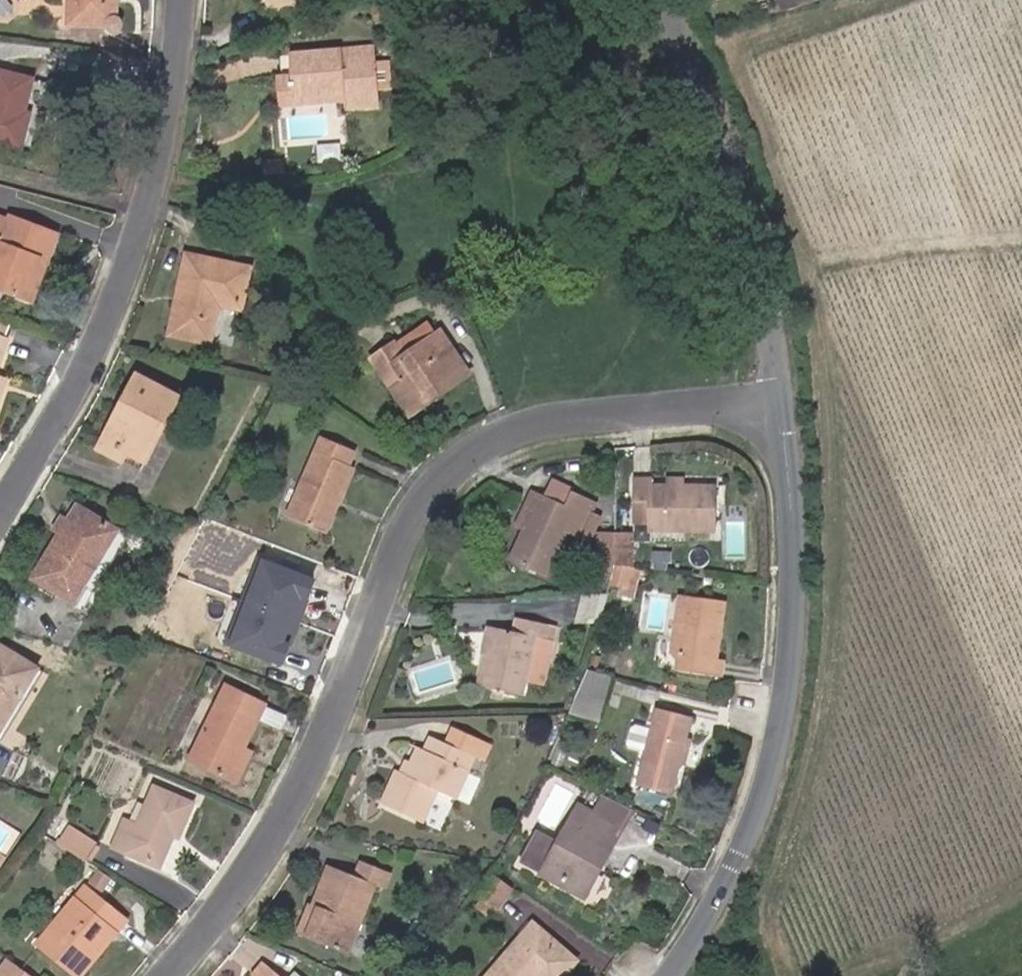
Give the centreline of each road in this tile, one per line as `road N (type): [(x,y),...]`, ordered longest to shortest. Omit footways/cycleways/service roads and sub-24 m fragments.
road 1 (residential): [(777,398),(582,420),(464,462),(403,547),(303,803),(175,975)]
road 2 (tertiary): [(777,398),(798,657),(761,808),(649,975)]
road 3 (residential): [(0,510),(115,304),(158,166),(179,0)]
road 4 (tertiary): [(656,0),(756,258),(777,398)]

